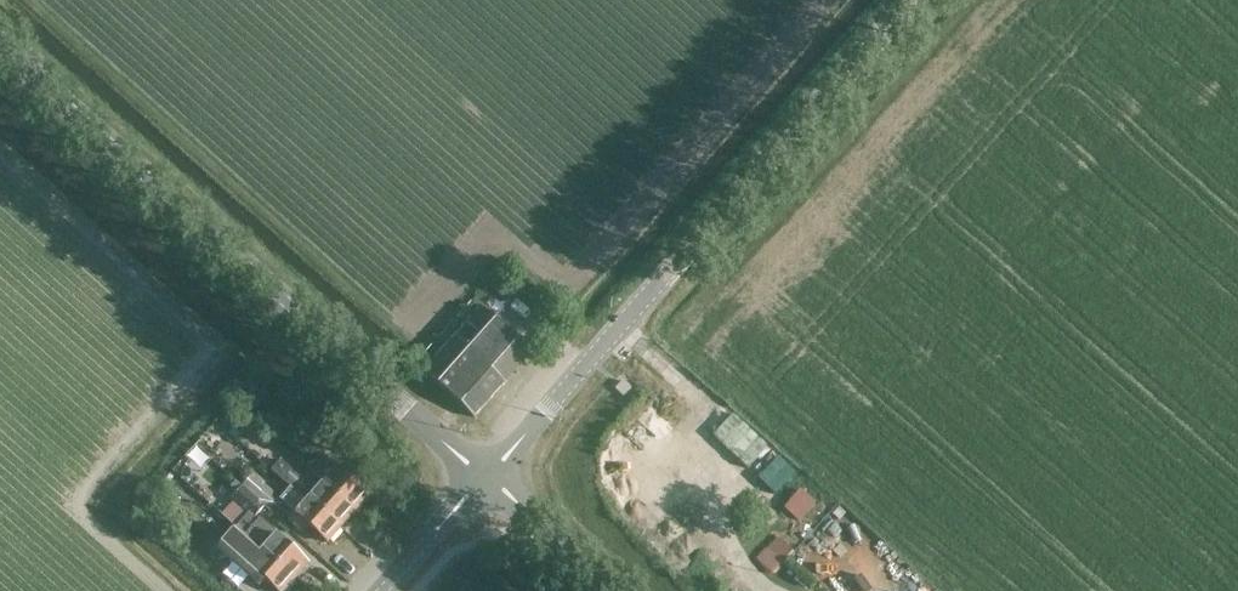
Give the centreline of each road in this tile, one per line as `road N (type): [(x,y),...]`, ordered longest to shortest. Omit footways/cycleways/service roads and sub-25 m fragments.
road 1 (tertiary): [(486,479),(0,46)]
road 2 (unclassified): [(486,479),(914,0)]
road 3 (unclassified): [(613,590),(486,479)]
road 4 (tertiary): [(382,590),(486,479)]

